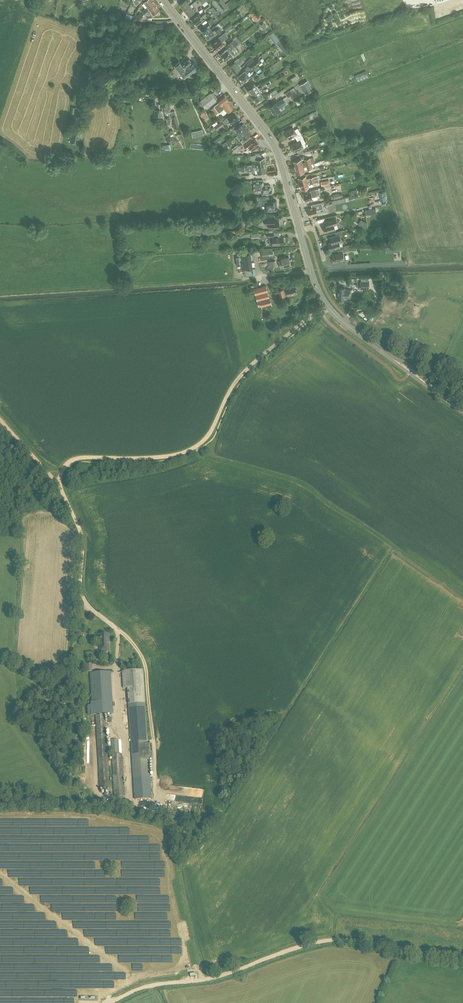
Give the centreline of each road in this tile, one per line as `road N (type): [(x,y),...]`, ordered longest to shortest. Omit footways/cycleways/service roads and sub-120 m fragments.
road 1 (track): [(57,482),(73,459),(193,449),(243,373),(327,306)]
road 2 (track): [(116,665),(110,626),(81,596),(80,530),(64,492),(0,421)]
road 3 (secondary): [(301,231),(274,144),(227,83)]
road 4 (unclassified): [(97,94),(227,83)]

